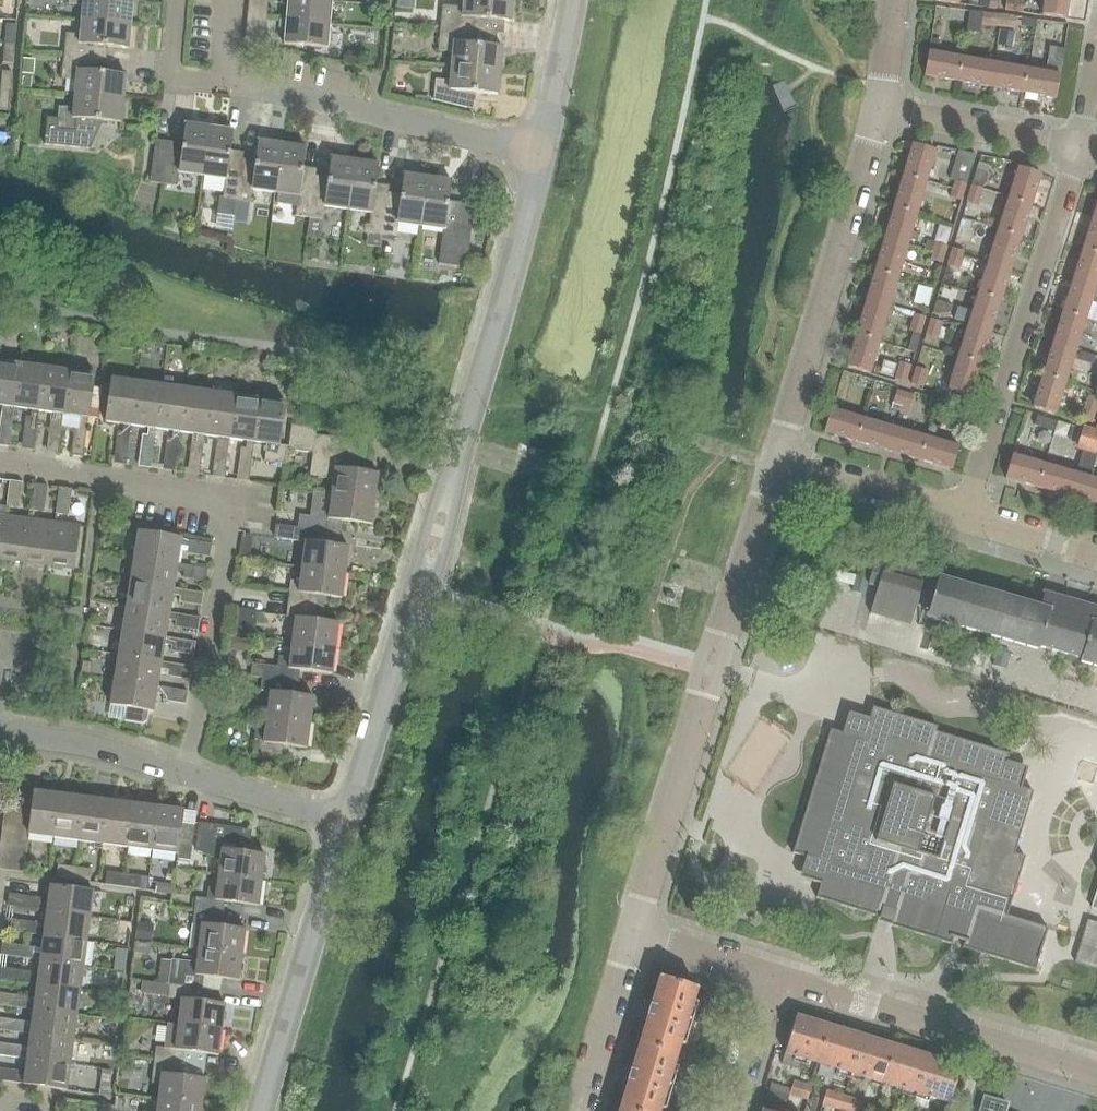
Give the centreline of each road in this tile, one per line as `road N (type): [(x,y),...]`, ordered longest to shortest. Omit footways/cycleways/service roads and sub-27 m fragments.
road 1 (residential): [(964,515),(1080,149)]
road 2 (residential): [(775,460),(879,109)]
road 3 (tertiary): [(451,479),(542,154)]
road 4 (residential): [(1096,1073),(774,975)]
road 5 (residential): [(542,154),(224,82)]
road 6 (tertiary): [(346,821),(260,1110)]
road 7 (residential): [(185,773),(201,719),(235,500)]
road 8 (tertiary): [(346,821),(420,594)]
road 9 (residential): [(235,500),(0,462)]
road 10 (residential): [(632,933),(694,726)]
road 11 (residential): [(1080,149),(879,109)]
road 12 (residential): [(964,515),(775,460)]
road 13 (residential): [(185,773),(88,744),(0,732)]
road 14 (residential): [(577,1110),(632,933)]
road 15 (residential): [(346,821),(185,773)]
road 16 (tertiary): [(542,154),(573,0)]
road 17 (residential): [(729,608),(775,460)]
road 18 (residential): [(774,975),(632,933)]
road 19 (residential): [(733,1110),(774,975)]
road 20 (residential): [(1096,553),(964,515)]
road 21 (residential): [(224,82),(170,75),(176,0)]
road 22 (residential): [(729,608),(712,628),(698,668),(694,726)]
road 23 (residential): [(694,726),(711,700),(731,634),(729,608)]
road 24 (tertiary): [(420,594),(443,559),(453,516),(451,479)]
road 25 (tertiary): [(451,479),(419,551),(420,594)]

